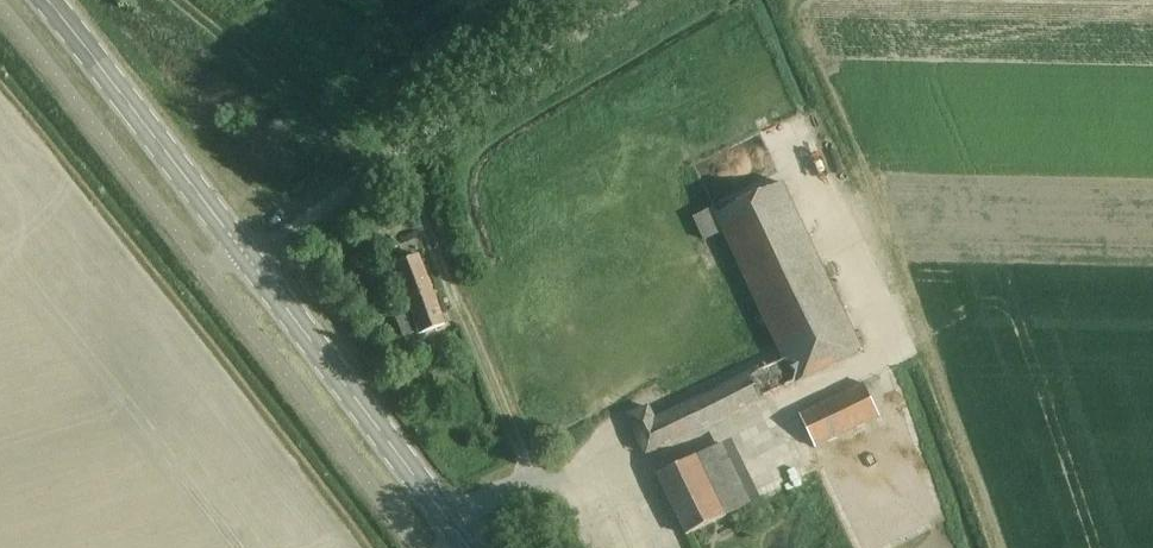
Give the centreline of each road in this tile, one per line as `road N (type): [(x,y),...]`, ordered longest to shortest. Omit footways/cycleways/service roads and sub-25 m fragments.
road 1 (unclassified): [(245,255),(640,0)]
road 2 (secondary): [(470,547),(245,255)]
road 3 (track): [(402,154),(531,478)]
road 4 (secondary): [(245,255),(42,0)]

